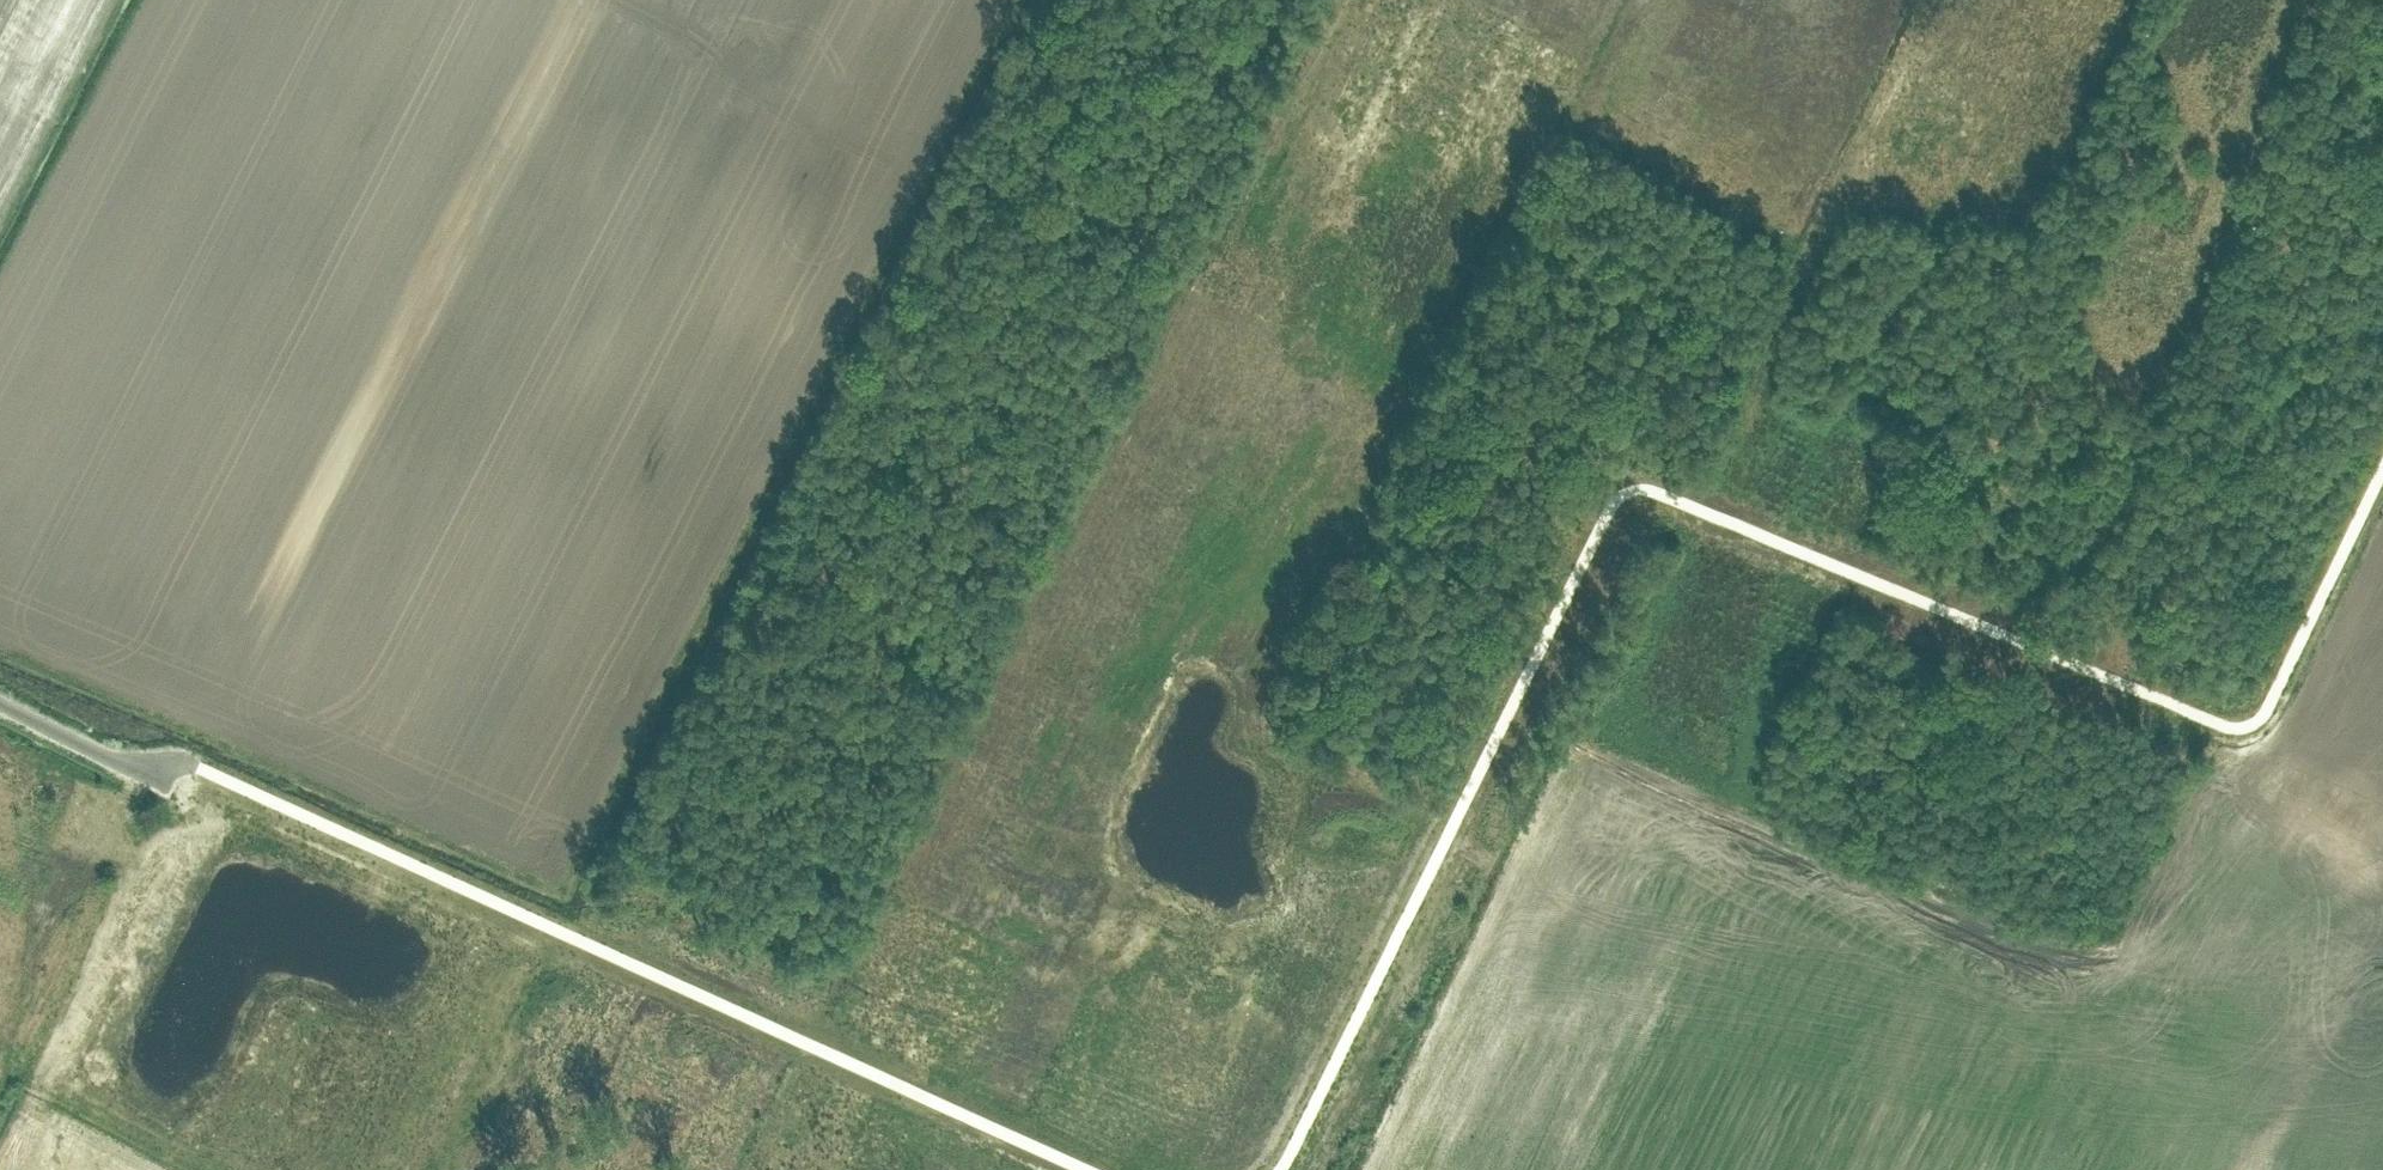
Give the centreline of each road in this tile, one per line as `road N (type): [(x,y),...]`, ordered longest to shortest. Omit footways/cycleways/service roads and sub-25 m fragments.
road 1 (unclassified): [(0,704),(122,761),(192,764)]

